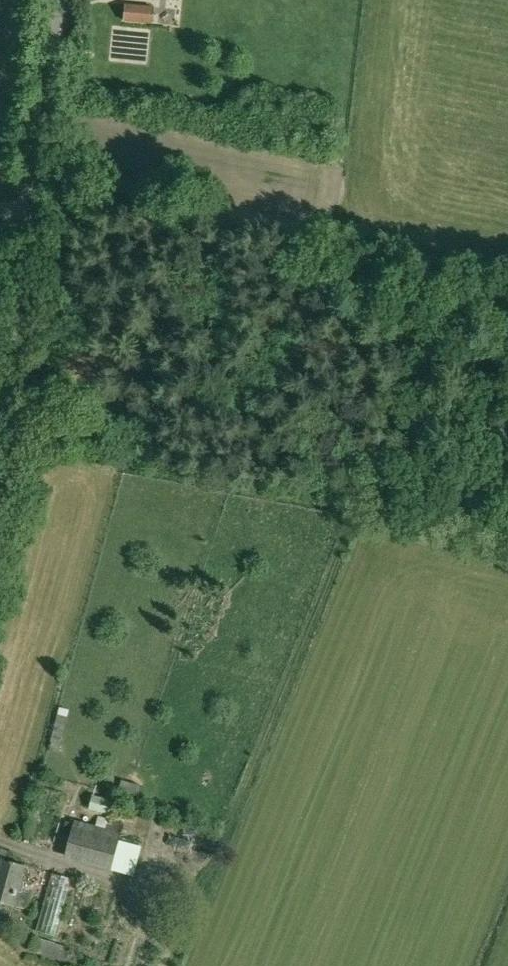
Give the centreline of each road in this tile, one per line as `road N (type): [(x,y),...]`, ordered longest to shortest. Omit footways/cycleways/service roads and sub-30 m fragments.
road 1 (tertiary): [(0,493),(35,242)]
road 2 (unclassified): [(35,242),(52,0)]

